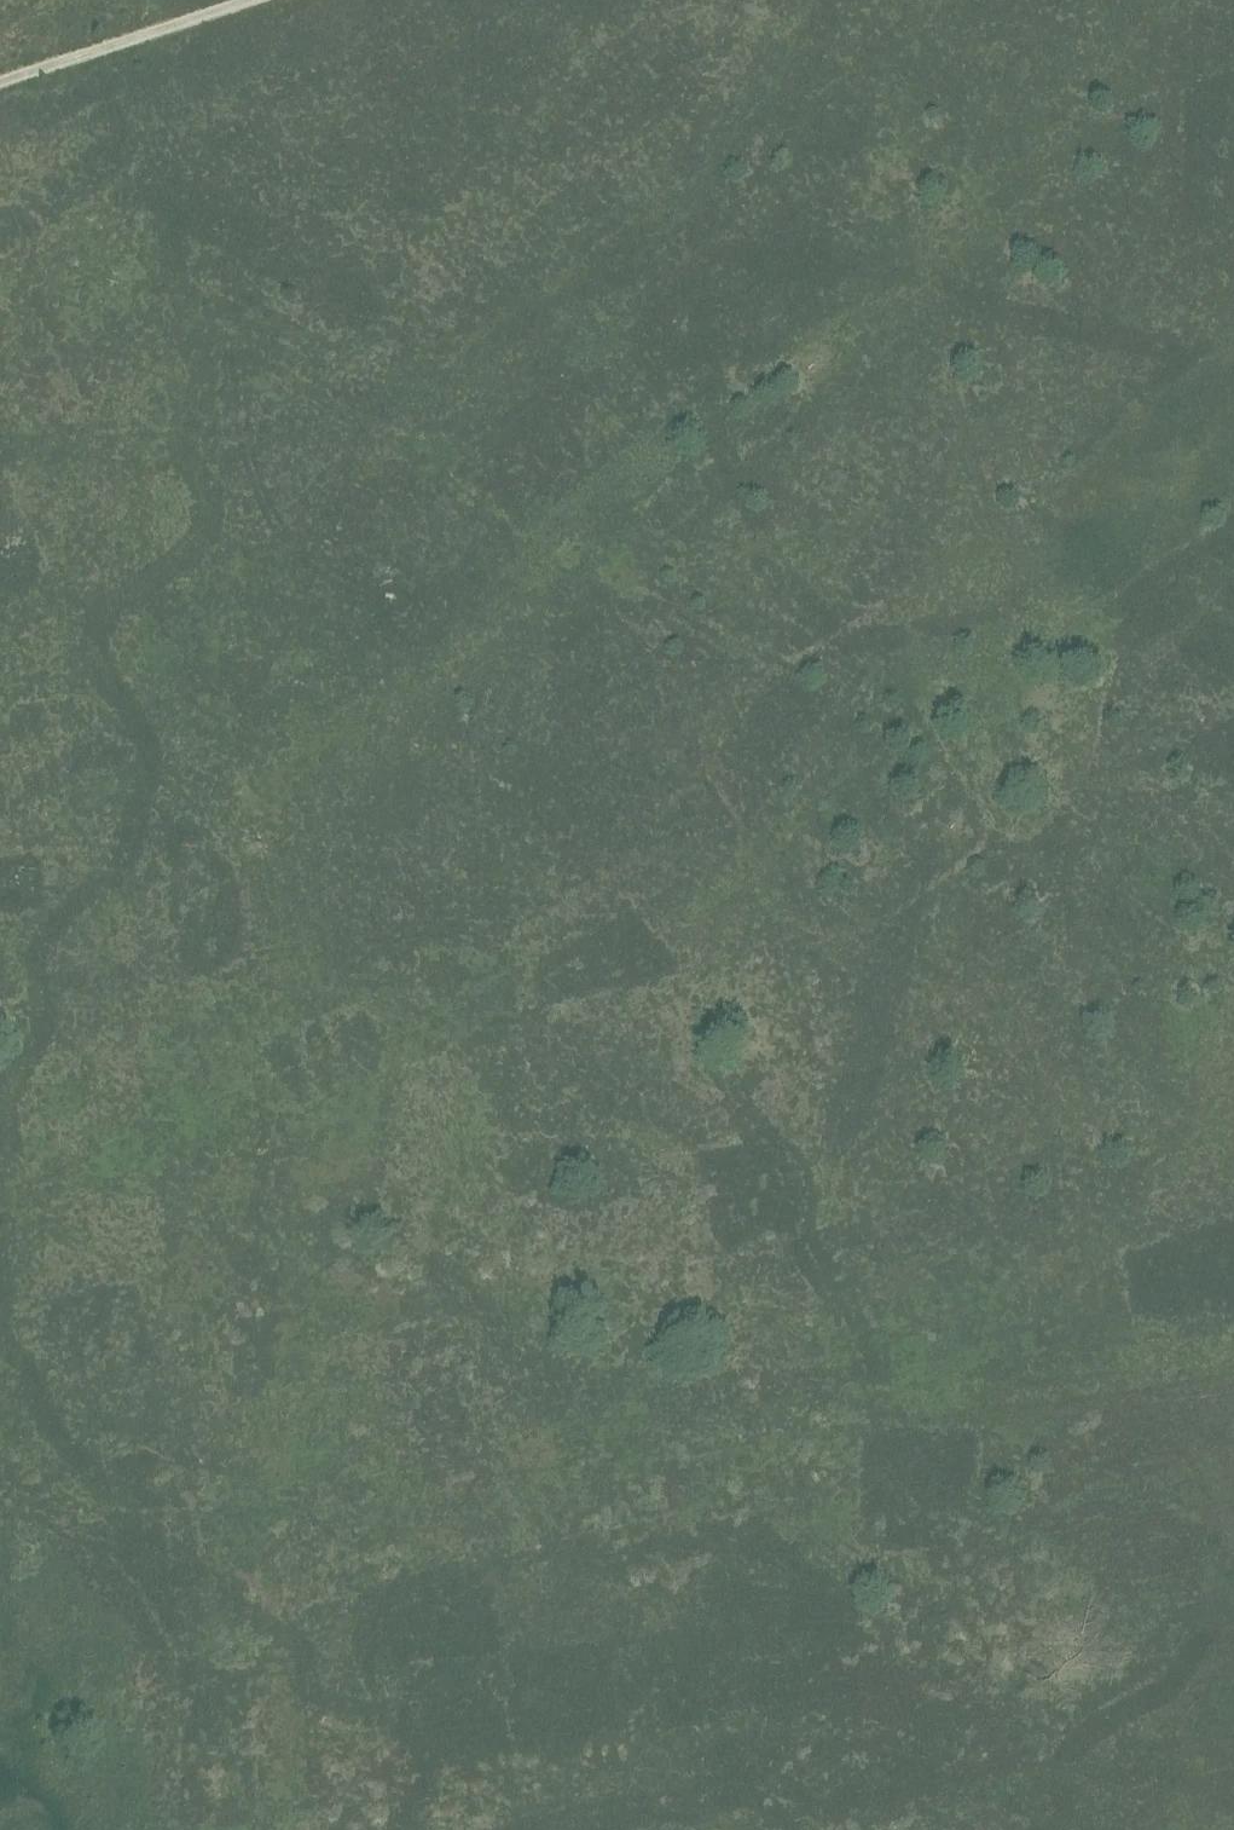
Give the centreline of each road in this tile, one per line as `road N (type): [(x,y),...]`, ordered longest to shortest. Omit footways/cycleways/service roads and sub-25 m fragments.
road 1 (track): [(246,0),(0,83)]

